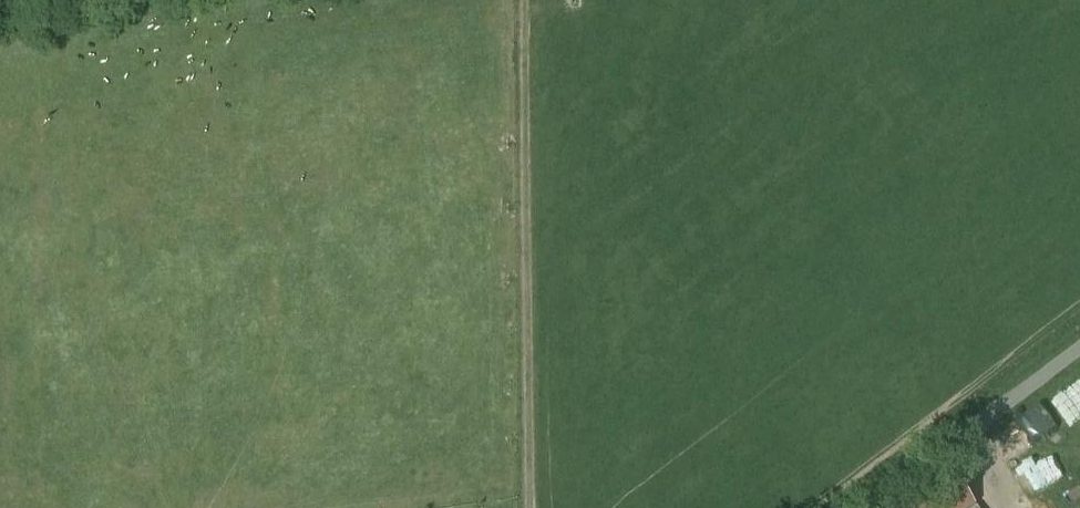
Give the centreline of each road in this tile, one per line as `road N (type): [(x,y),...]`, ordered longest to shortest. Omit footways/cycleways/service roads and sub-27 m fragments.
road 1 (track): [(530,507),(526,0)]
road 2 (unclassified): [(868,507),(1079,340)]

